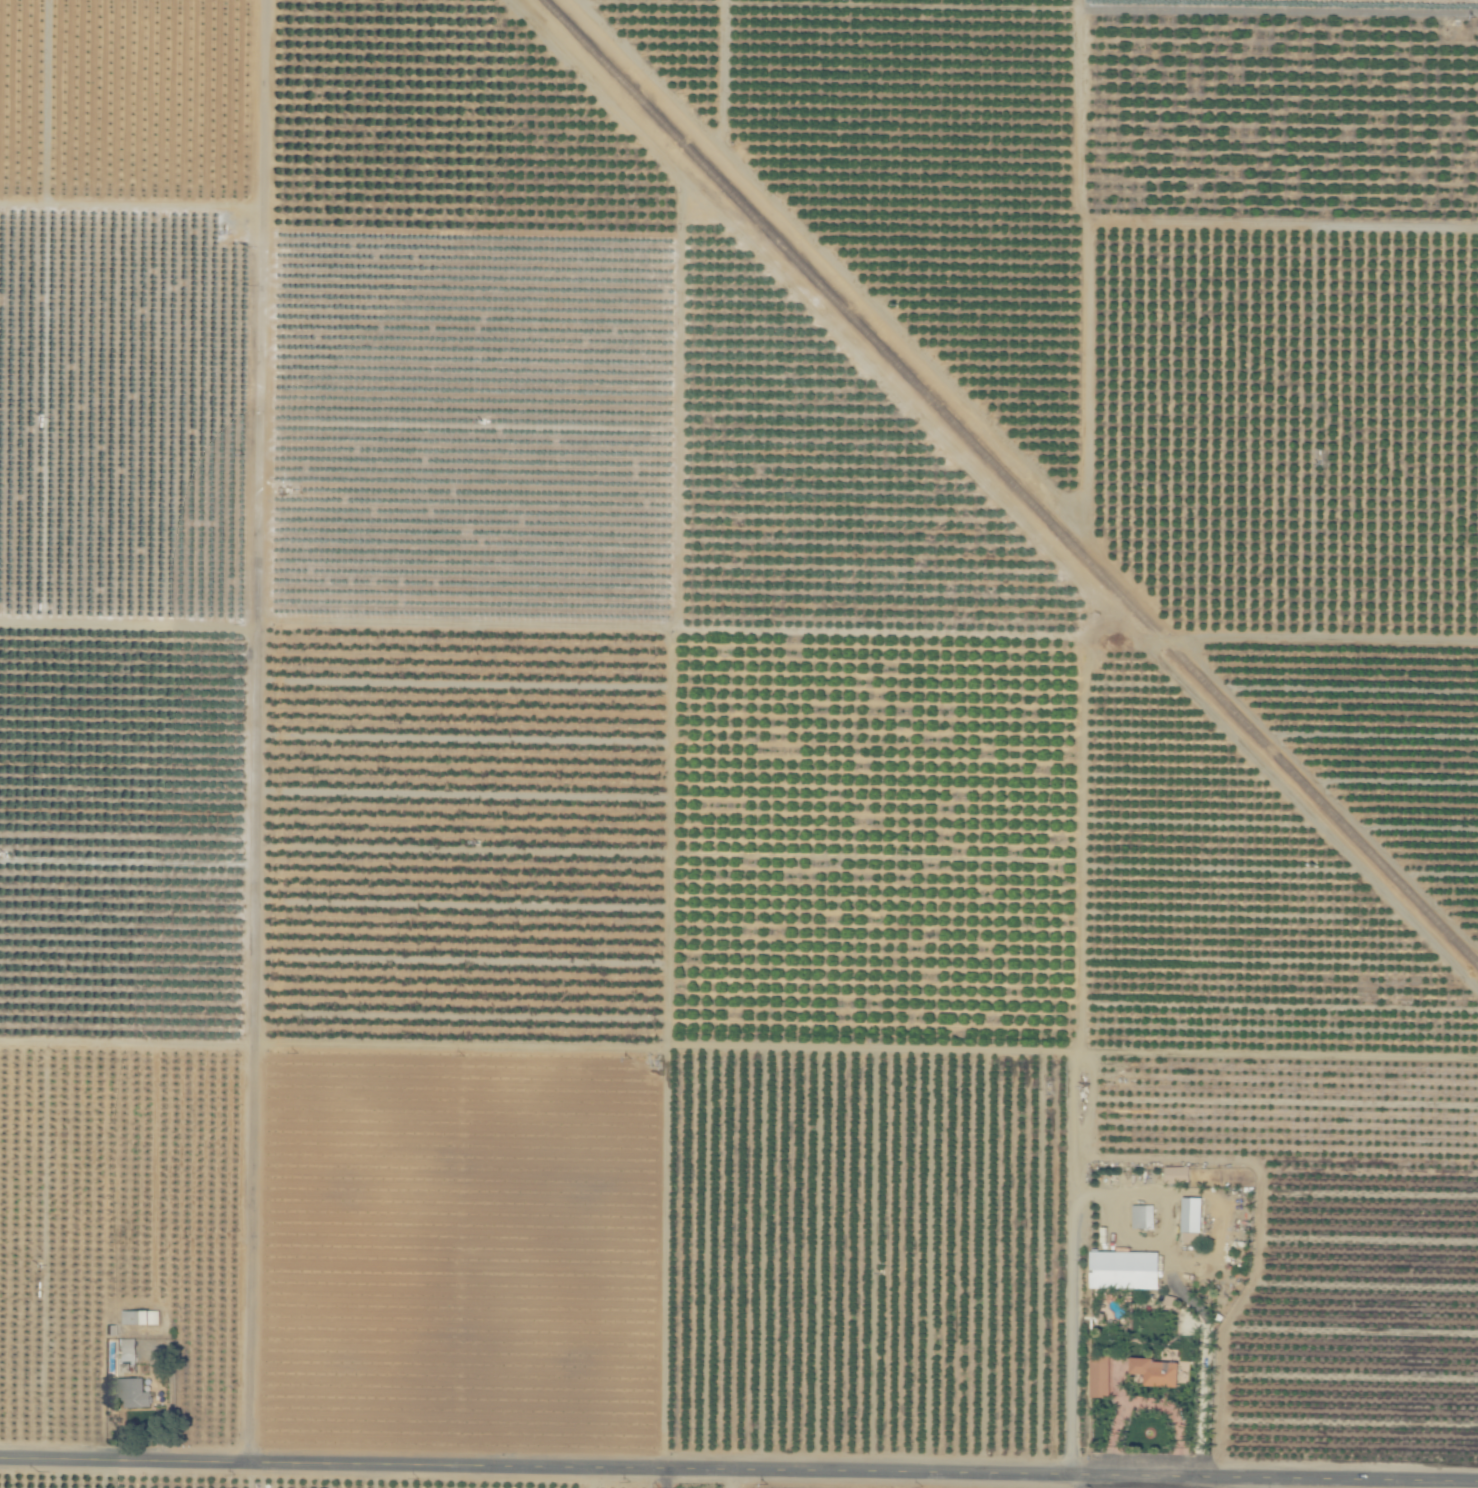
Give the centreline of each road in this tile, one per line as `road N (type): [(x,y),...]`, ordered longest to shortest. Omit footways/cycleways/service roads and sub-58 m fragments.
road 1 (tertiary): [(0,1460),(1477,1484)]
road 2 (residential): [(248,1464),(266,0)]

